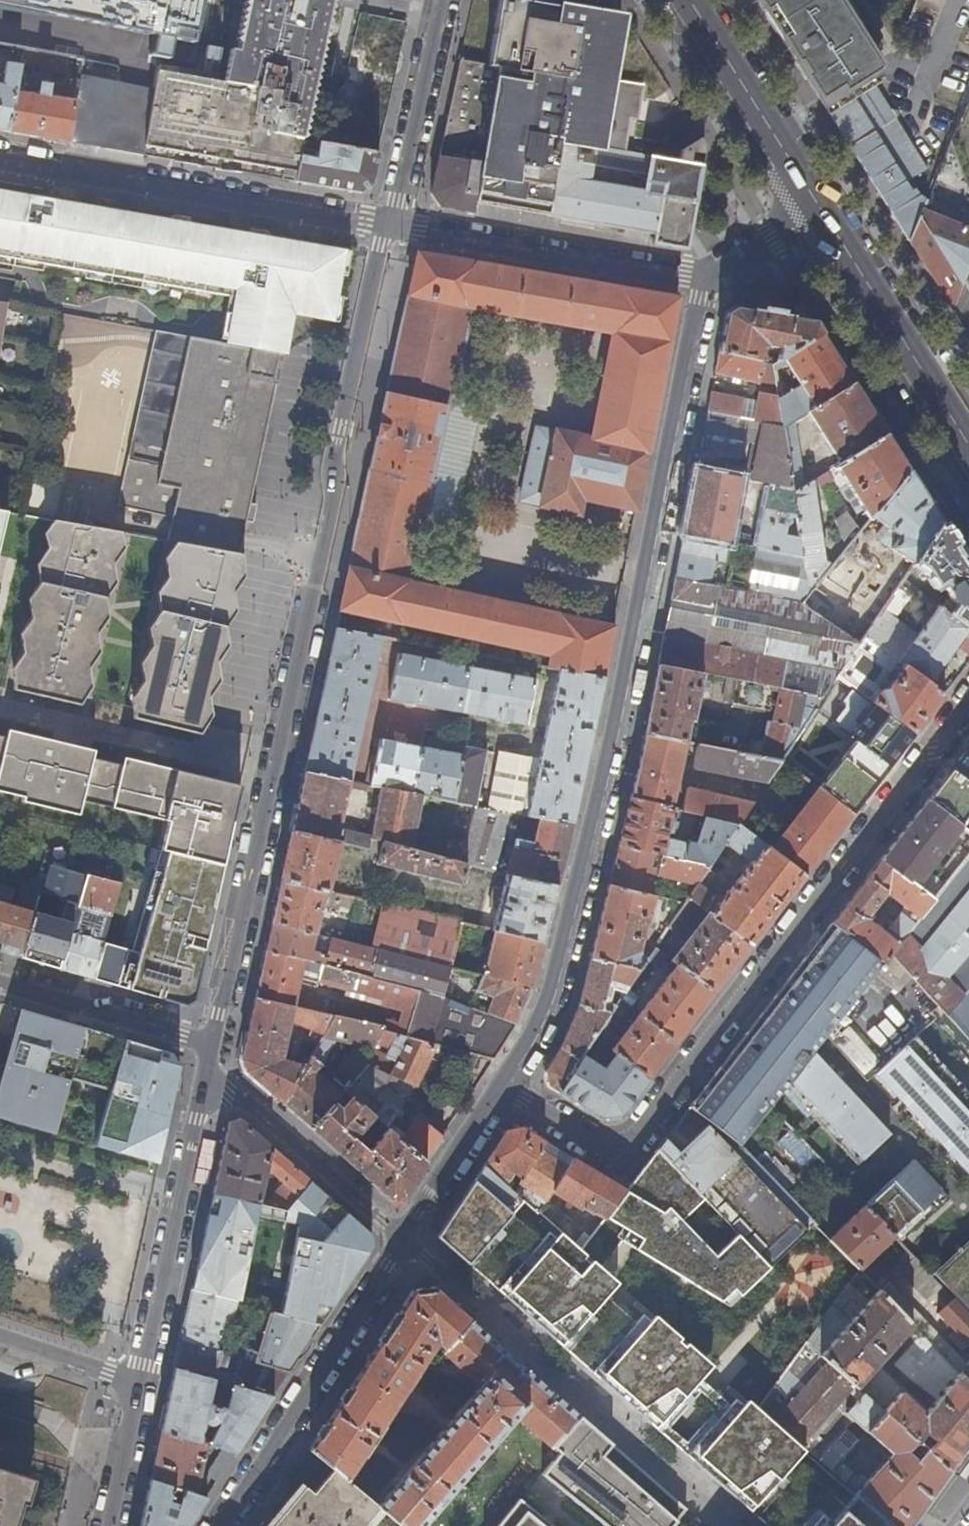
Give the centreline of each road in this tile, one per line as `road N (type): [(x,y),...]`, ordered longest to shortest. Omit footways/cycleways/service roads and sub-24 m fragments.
road 1 (residential): [(702,277),(620,706),(557,977),(506,1090)]
road 2 (residential): [(968,713),(634,1145),(613,1147),(506,1090)]
road 3 (residential): [(275,771),(393,225)]
road 4 (residential): [(726,1525),(409,1245)]
road 5 (residential): [(0,155),(393,225)]
road 6 (residential): [(409,1245),(222,1525)]
road 7 (residential): [(136,1381),(209,1068)]
road 8 (residential): [(393,225),(702,277)]
road 9 (residential): [(0,706),(275,771)]
road 10 (residential): [(215,1044),(275,771)]
road 11 (secondary): [(824,213),(968,444)]
road 12 (residential): [(209,1068),(409,1245)]
road 13 (secondary): [(689,0),(824,213)]
road 14 (residential): [(393,225),(446,0)]
road 15 (residential): [(215,1044),(0,985)]
road 16 (residential): [(506,1090),(409,1245)]
road 17 (residential): [(107,1525),(136,1381)]
road 18 (residential): [(136,1381),(0,1336)]
road 19 (residential): [(824,213),(702,277)]

